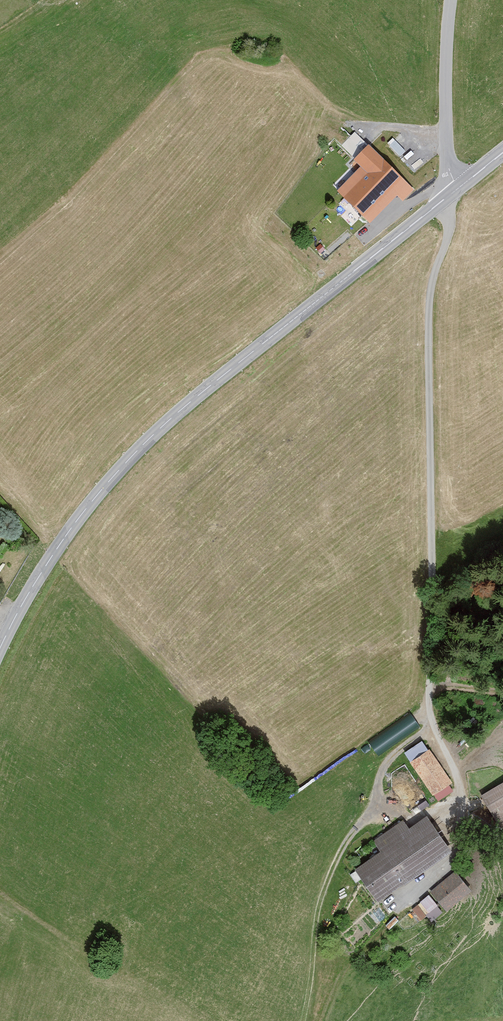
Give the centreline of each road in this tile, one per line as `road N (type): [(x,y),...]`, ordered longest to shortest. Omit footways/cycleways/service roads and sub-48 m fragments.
road 1 (secondary): [(0,648),(54,553),(137,451),(455,190)]
road 2 (track): [(444,199),(449,226),(428,319),(429,520),(431,705),(462,803),(448,820)]
road 3 (unclassified): [(452,0),(446,143),(455,190)]

